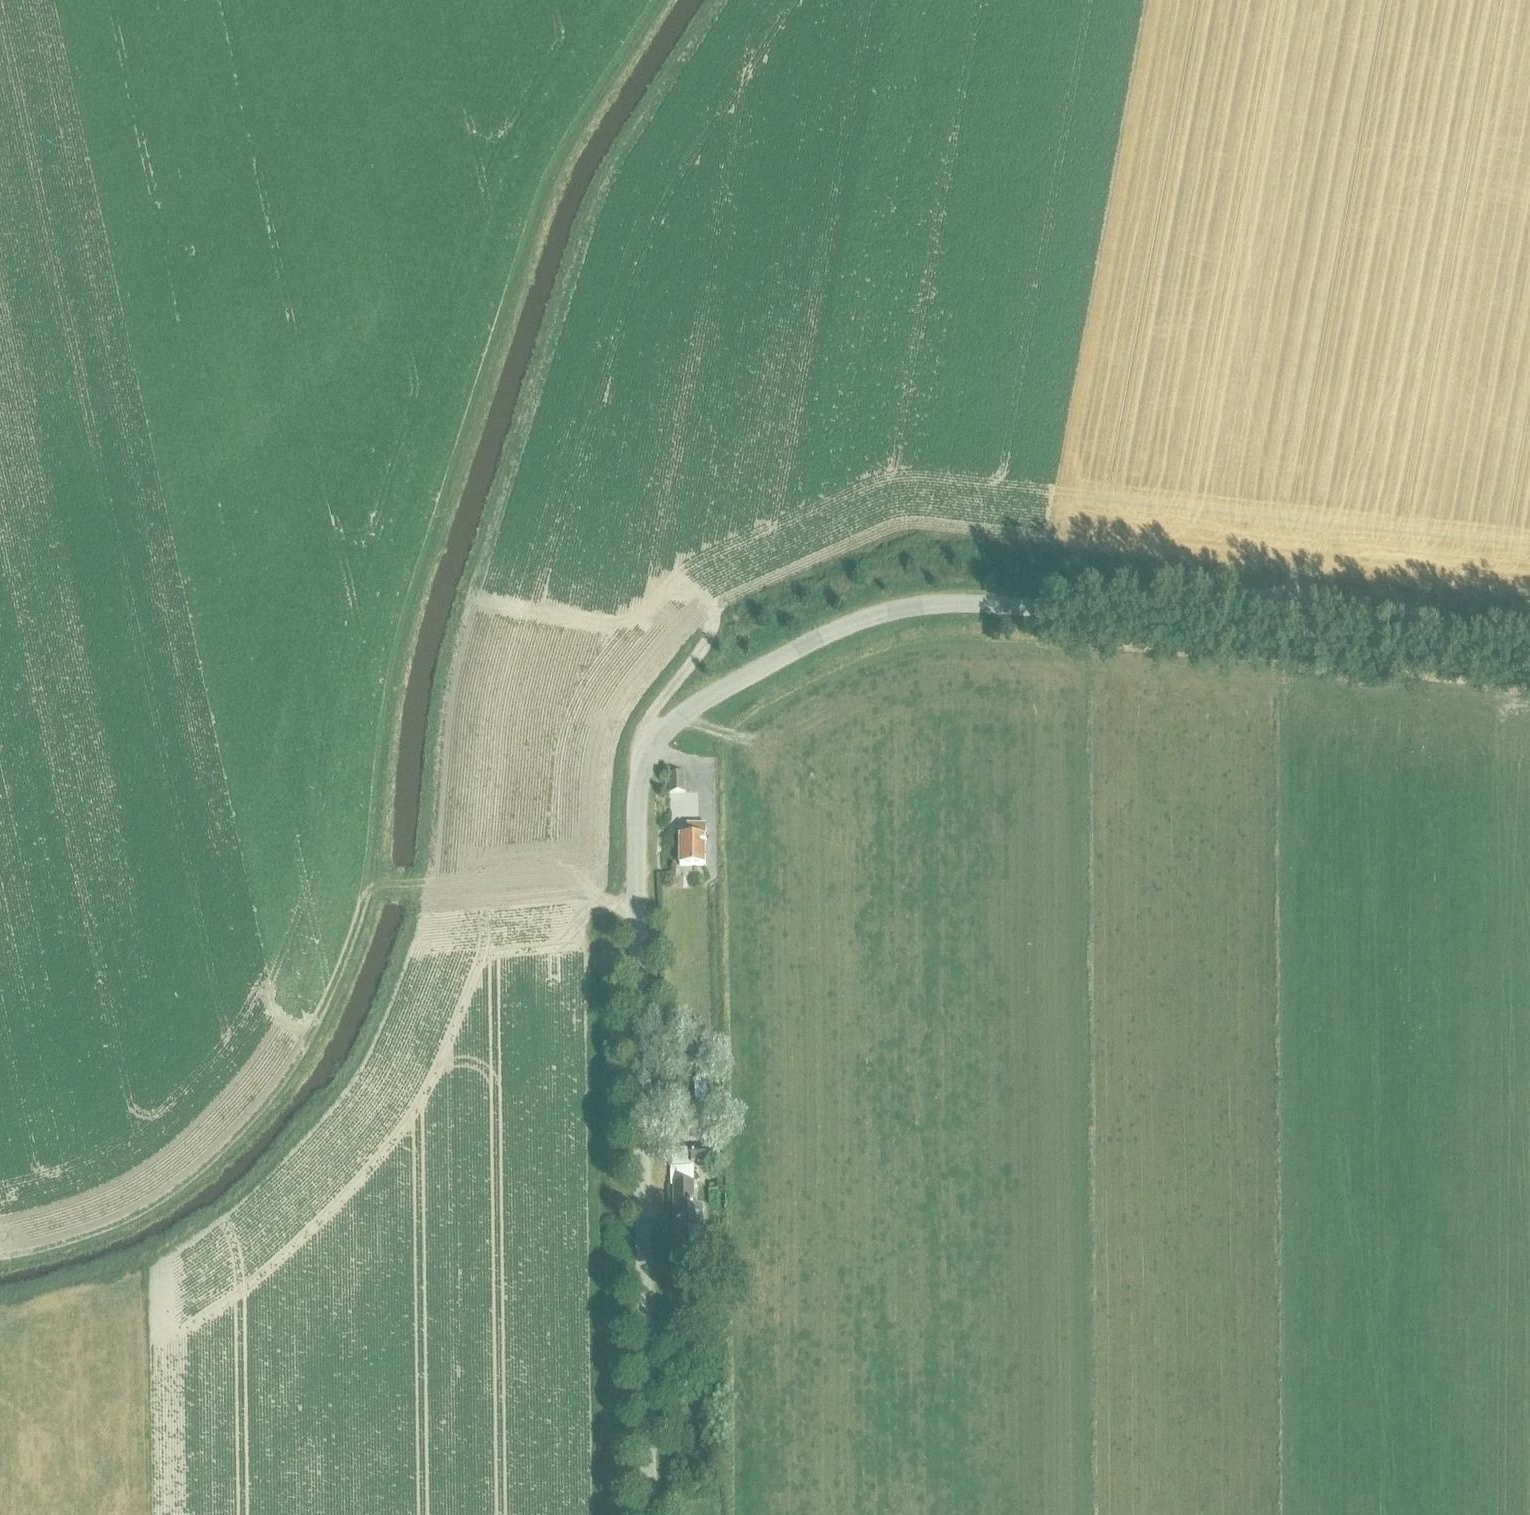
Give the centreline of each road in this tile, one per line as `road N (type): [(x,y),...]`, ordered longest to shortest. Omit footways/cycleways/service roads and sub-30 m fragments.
road 1 (unclassified): [(653,1514),(638,832),(647,769),(669,727),(817,647),(933,611),(1076,614),(1529,658)]

